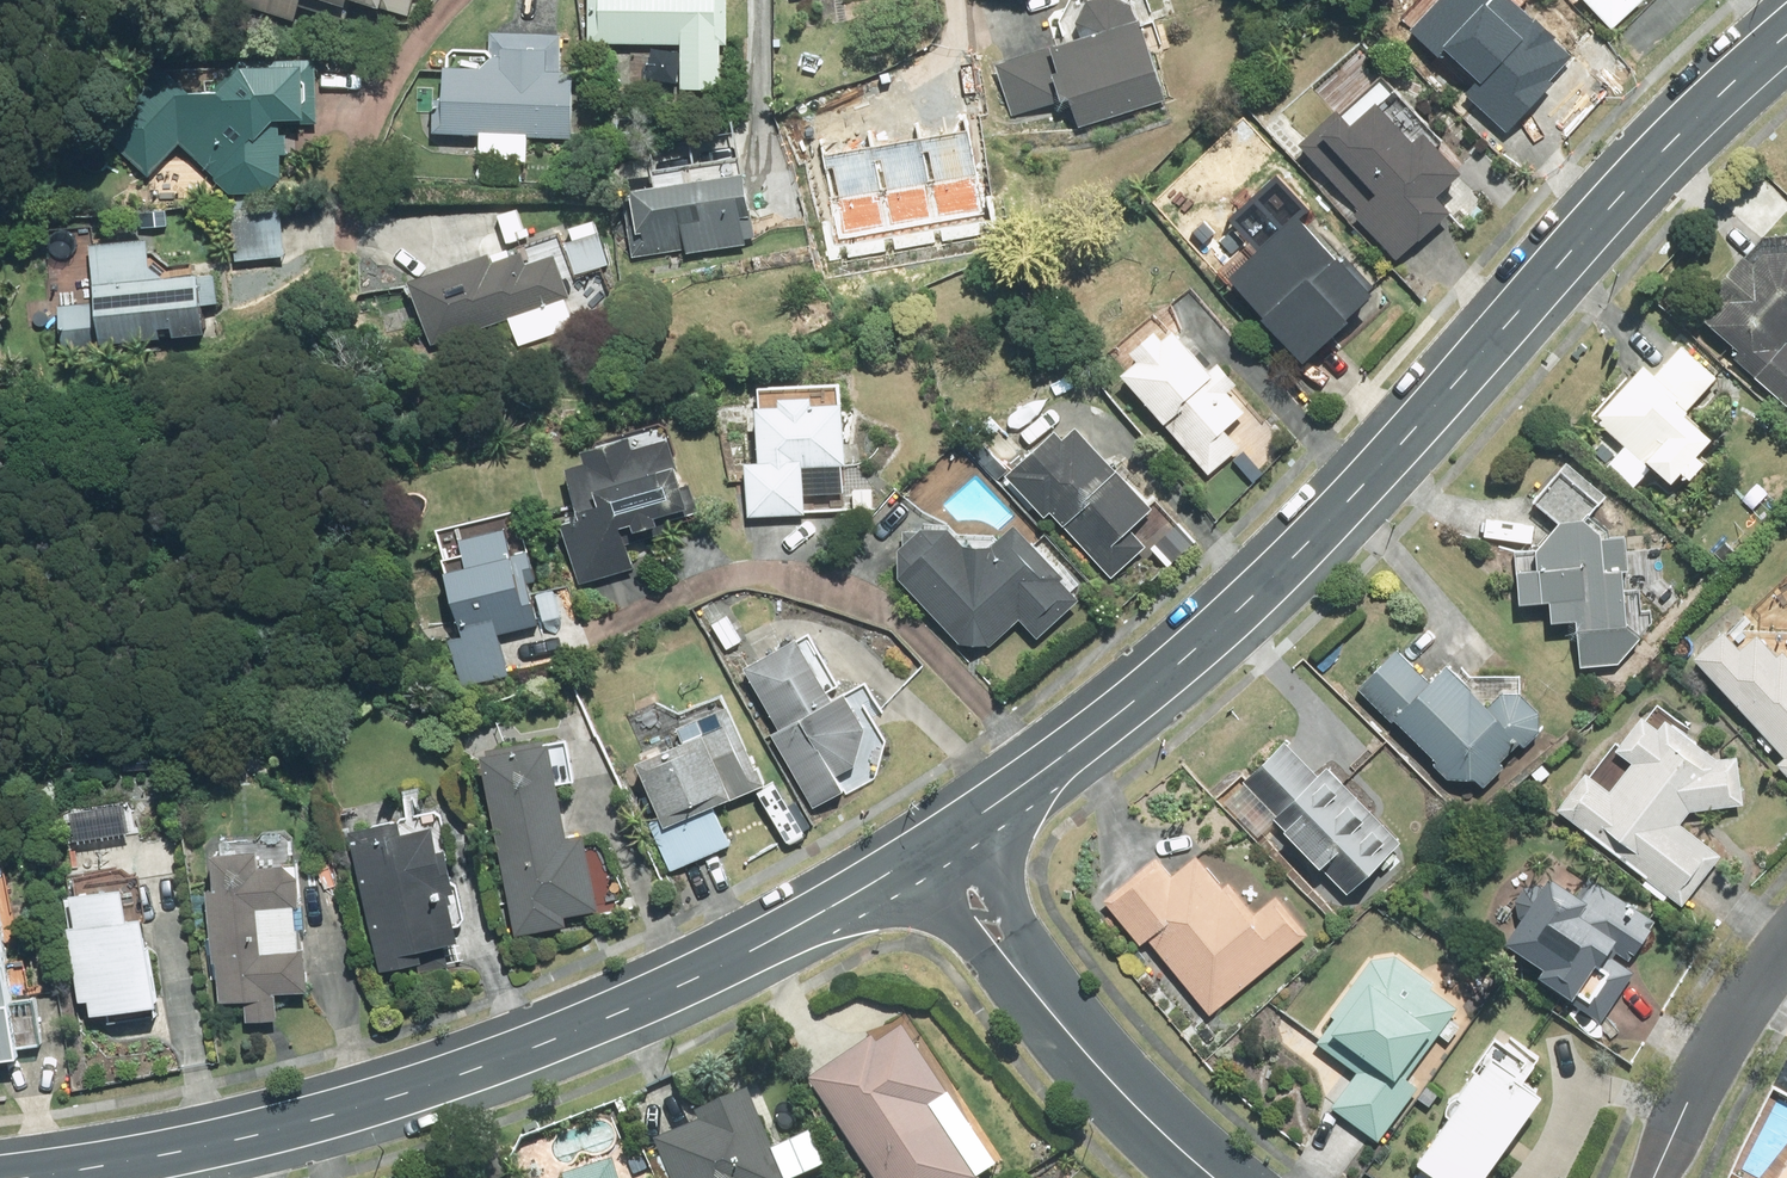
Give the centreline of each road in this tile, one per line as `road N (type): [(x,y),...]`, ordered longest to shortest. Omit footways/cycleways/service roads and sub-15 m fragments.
road 1 (tertiary): [(1786,40),(1654,160),(1292,565),(1096,730),(928,850)]
road 2 (tertiary): [(928,850),(780,937),(420,1092),(73,1177)]
road 3 (residential): [(928,850),(1114,1085),(1214,1177)]
road 4 (residential): [(1786,943),(1720,1042),(1658,1177)]

